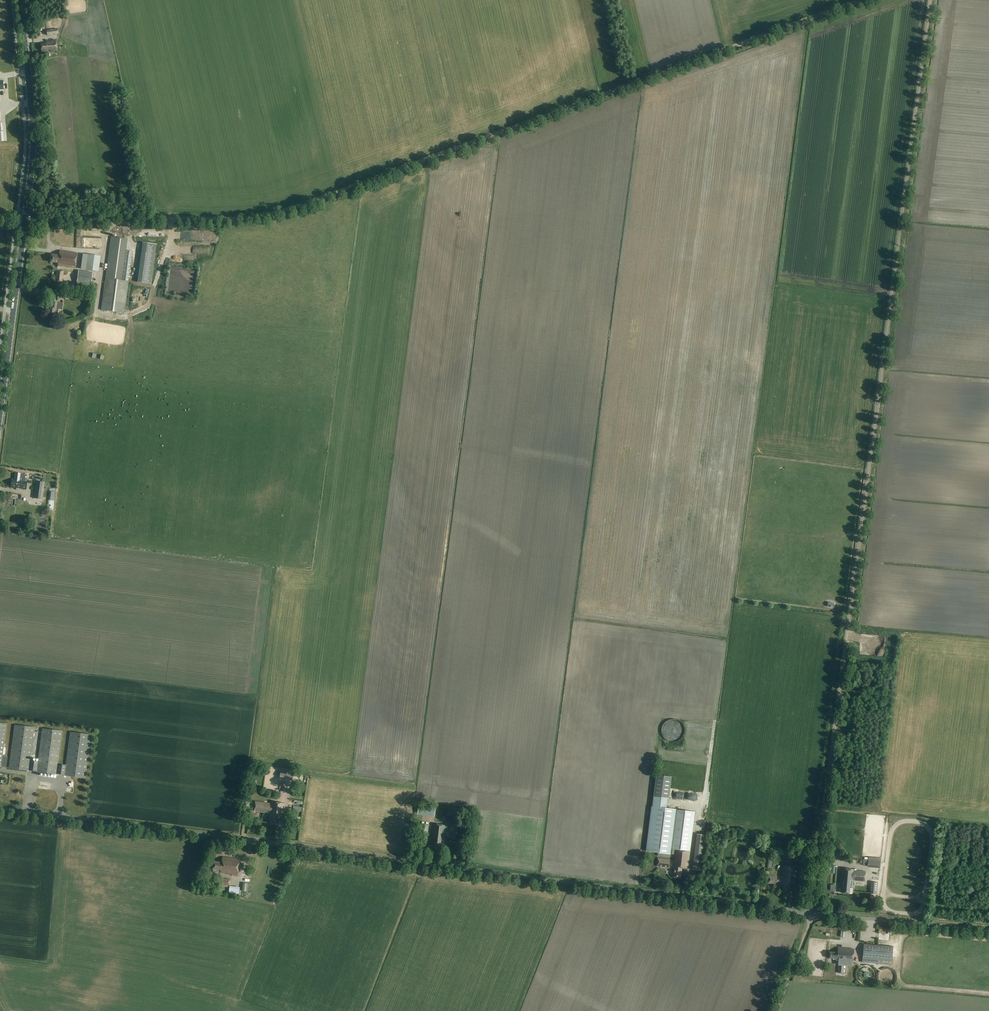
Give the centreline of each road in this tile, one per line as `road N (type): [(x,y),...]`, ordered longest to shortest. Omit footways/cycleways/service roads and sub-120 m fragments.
road 1 (unclassified): [(811,913),(930,0)]
road 2 (track): [(25,223),(254,218),(291,210),(863,0)]
road 3 (unclassified): [(811,913),(0,808)]
road 4 (secondary): [(0,410),(33,142),(20,0)]
road 5 (unclassified): [(988,929),(811,913)]

